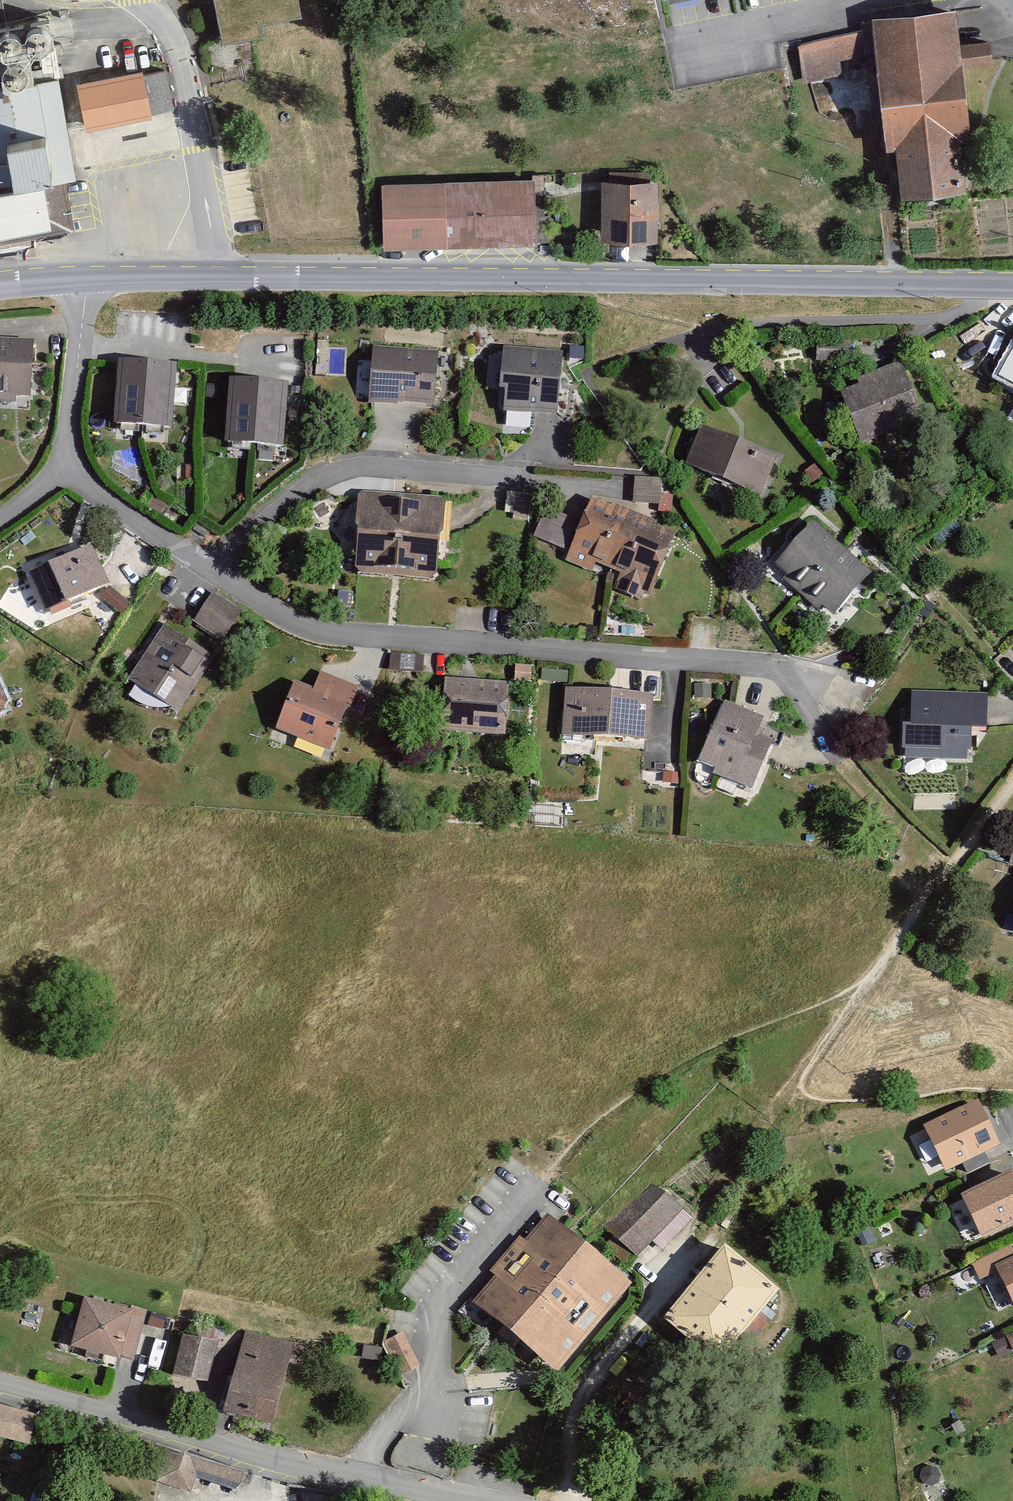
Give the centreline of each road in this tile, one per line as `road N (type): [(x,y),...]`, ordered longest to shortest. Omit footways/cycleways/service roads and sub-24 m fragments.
road 1 (residential): [(82,283),(68,445),(73,473),(276,616),(322,633),(779,671)]
road 2 (tertiary): [(215,279),(1012,287)]
road 3 (residential): [(461,1500),(268,1464),(0,1391)]
road 4 (track): [(866,986),(704,1055),(597,1124),(542,1182)]
road 5 (unclassified): [(215,279),(186,77),(166,41),(103,0)]
road 6 (tertiary): [(82,283),(215,279)]

